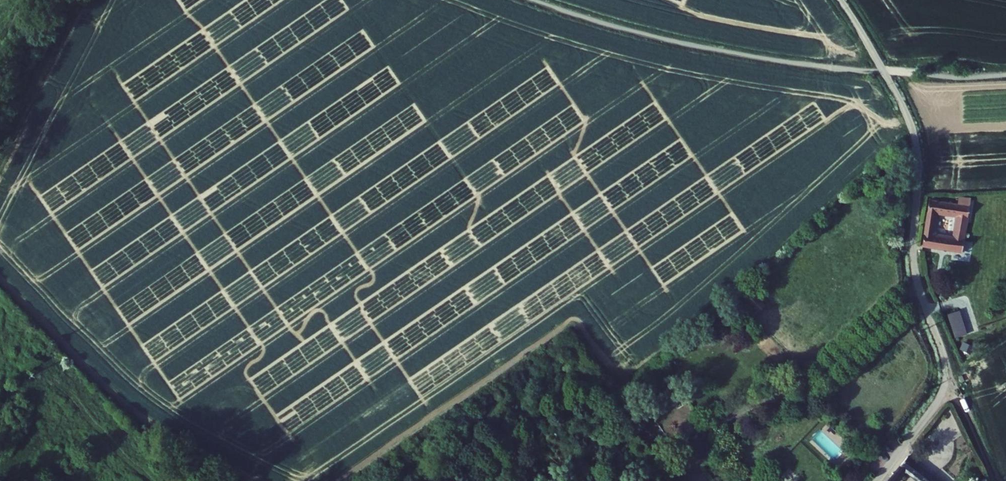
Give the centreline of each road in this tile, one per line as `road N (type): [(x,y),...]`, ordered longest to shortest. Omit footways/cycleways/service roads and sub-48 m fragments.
road 1 (residential): [(840,0),(915,137),(914,261),(946,374),(942,393),(876,480)]

